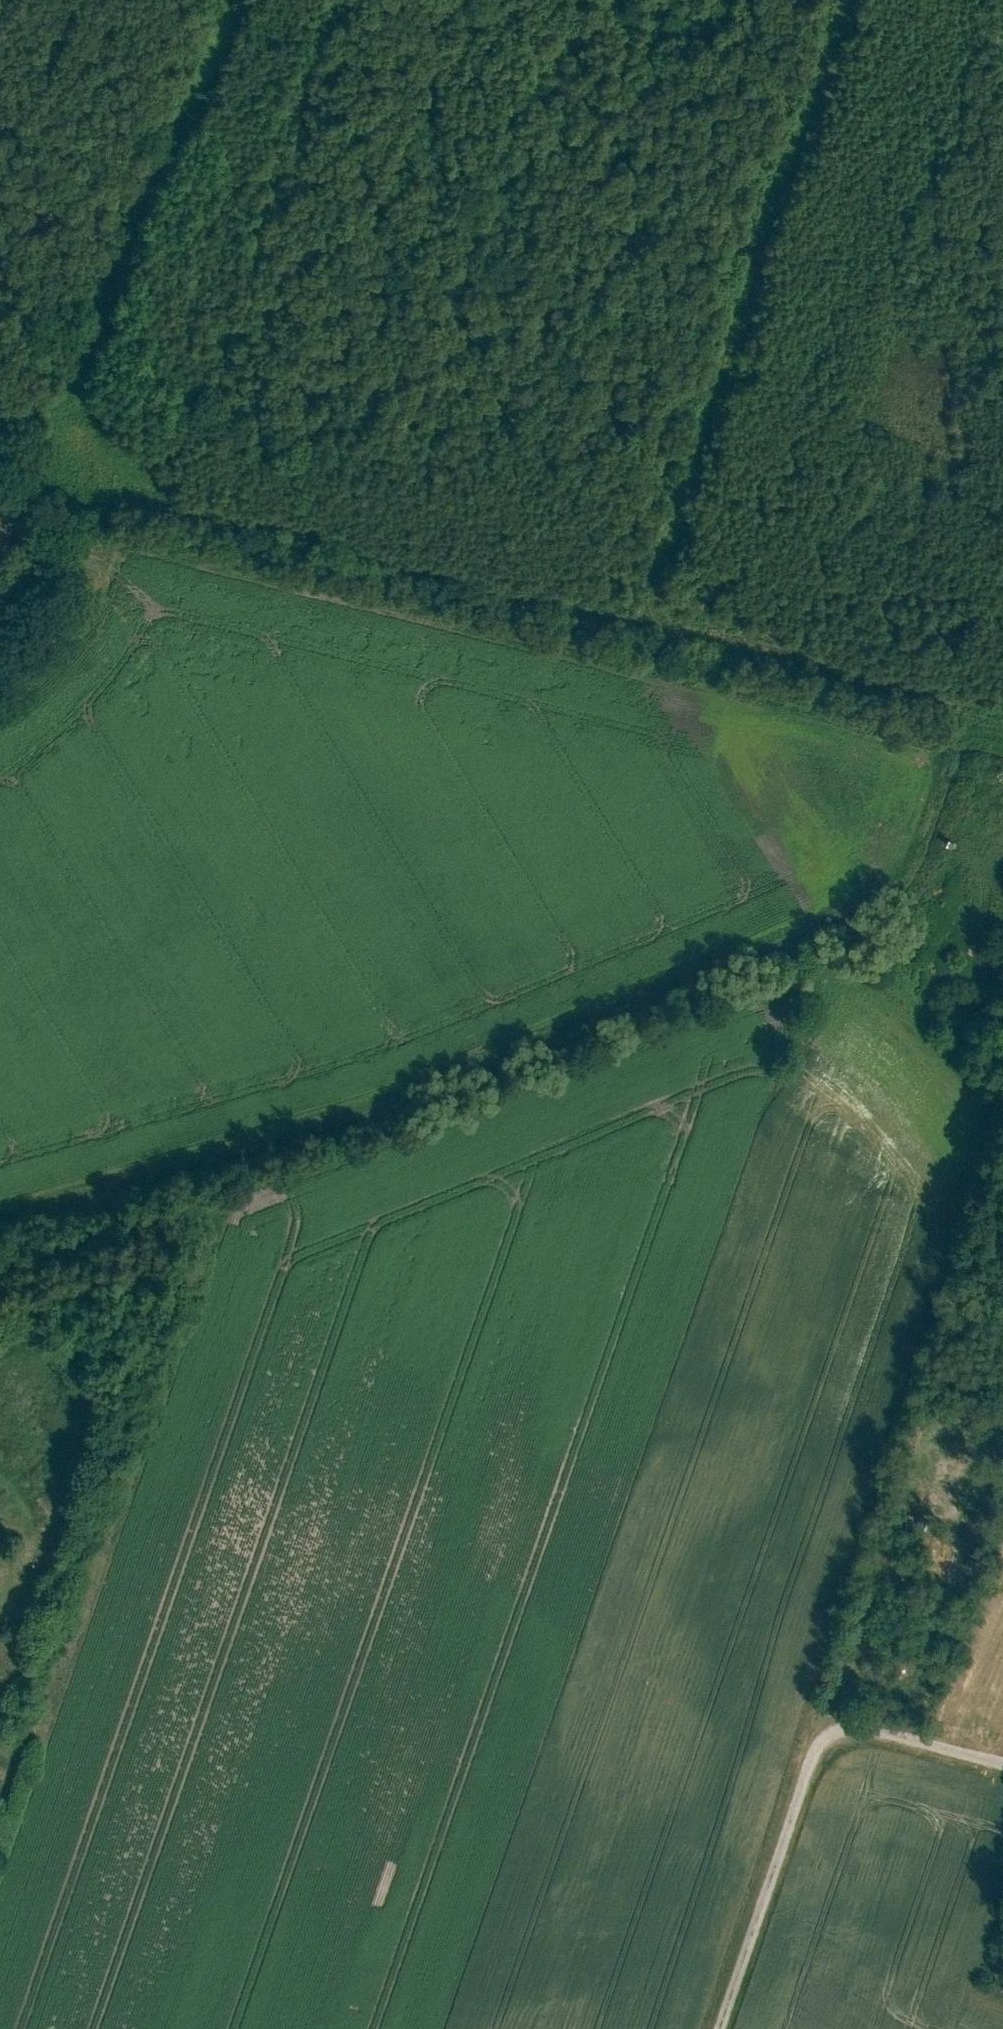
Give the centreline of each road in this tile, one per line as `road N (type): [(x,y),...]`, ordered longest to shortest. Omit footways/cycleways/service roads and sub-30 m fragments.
road 1 (residential): [(721,2028),(818,1748),(841,1727),(1002,1764)]
road 2 (track): [(0,318),(76,453)]

